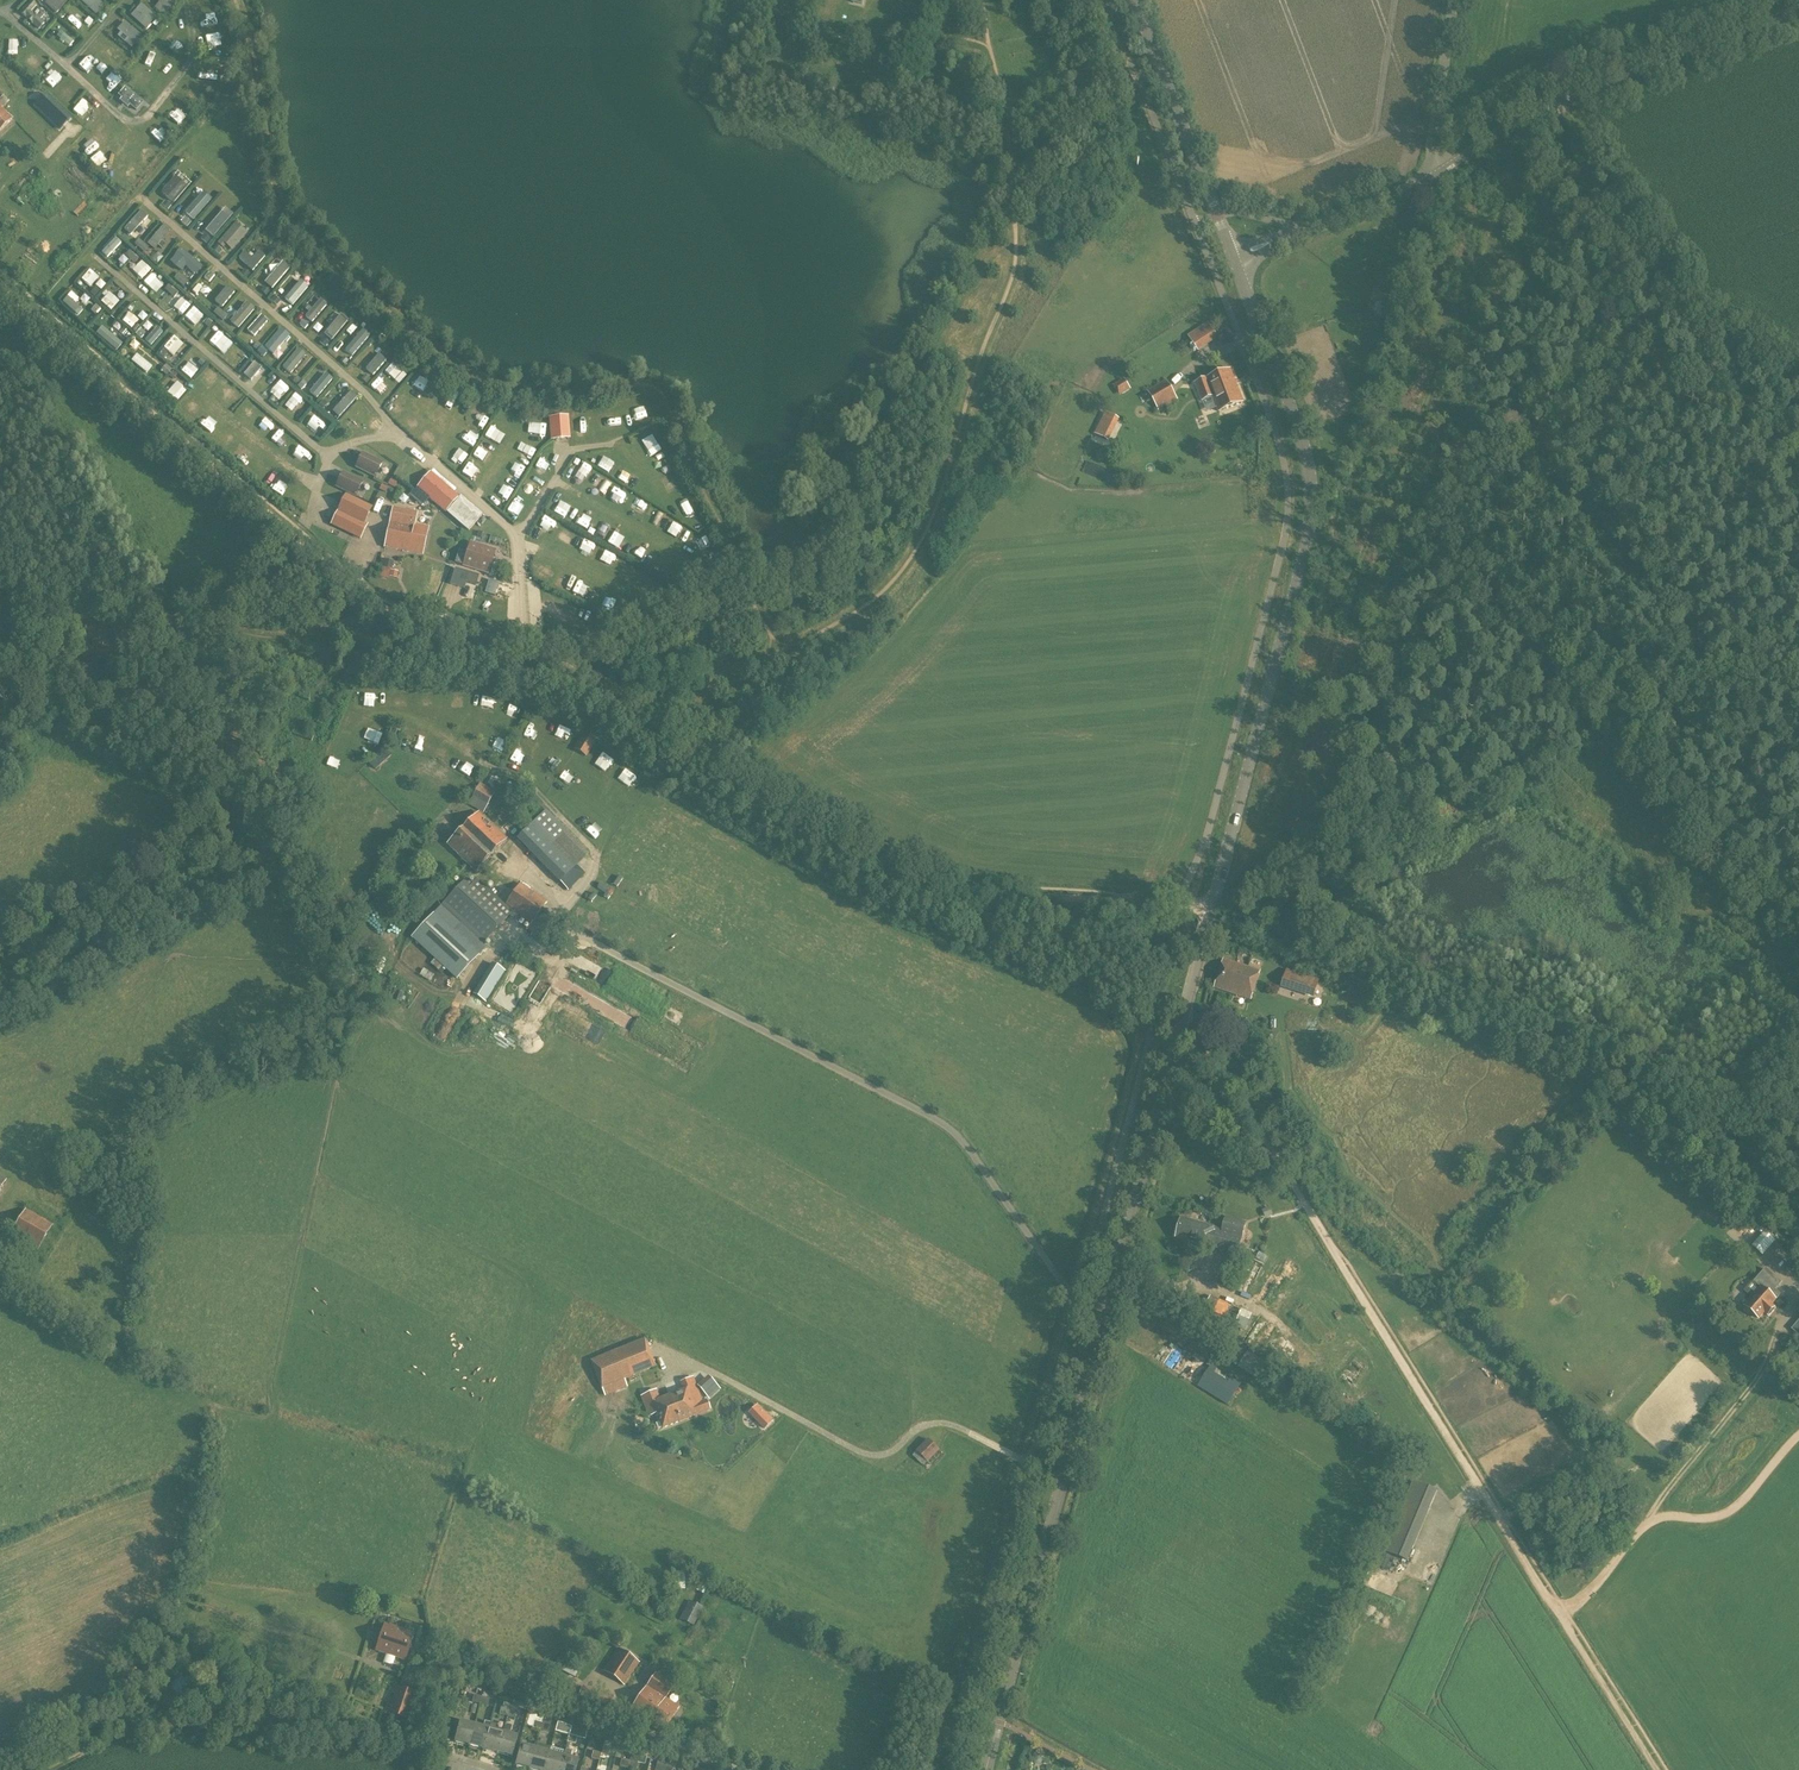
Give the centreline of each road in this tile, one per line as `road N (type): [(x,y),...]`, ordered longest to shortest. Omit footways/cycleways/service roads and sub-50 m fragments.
road 1 (tertiary): [(986,1769),(1310,521),(1305,447),(1233,255)]
road 2 (track): [(1182,1022),(1204,1042),(1661,1769)]
road 3 (track): [(1178,904),(977,889),(934,877),(522,643)]
road 4 (track): [(522,643),(391,612),(368,599),(0,282)]
road 5 (residential): [(46,1769),(145,1726),(412,1742),(425,1726),(441,1665)]
road 6 (unclassified): [(1428,178),(1551,101),(1798,6)]
road 7 (tertiary): [(1233,255),(1135,0)]
road 8 (tertiary): [(1233,255),(1428,178)]
road 9 (tertiary): [(1428,178),(1455,0)]

